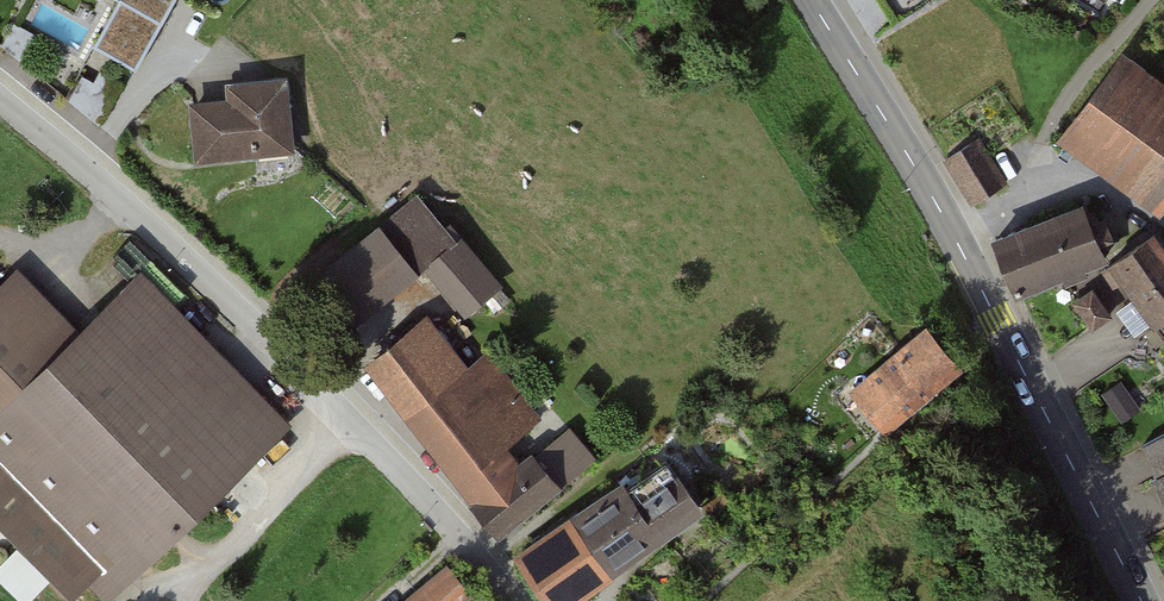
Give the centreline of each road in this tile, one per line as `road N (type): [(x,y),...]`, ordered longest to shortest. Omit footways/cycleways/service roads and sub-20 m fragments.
road 1 (residential): [(0,100),(208,281),(372,442),(512,600)]
road 2 (tertiary): [(1142,600),(957,242),(811,0)]

